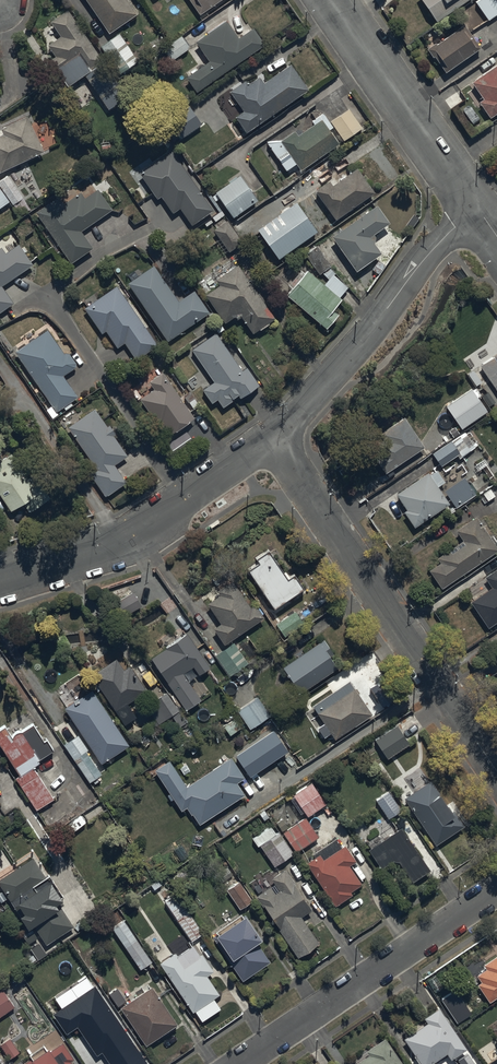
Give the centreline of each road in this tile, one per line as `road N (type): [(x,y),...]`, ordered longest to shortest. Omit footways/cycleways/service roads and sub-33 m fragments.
road 1 (residential): [(276,438),(496,770)]
road 2 (residential): [(240,1063),(496,890)]
road 3 (residential): [(276,438),(430,253),(478,210)]
road 4 (residential): [(47,295),(188,499)]
road 5 (residential): [(0,583),(118,544),(188,499)]
road 6 (residential): [(449,167),(334,0)]

